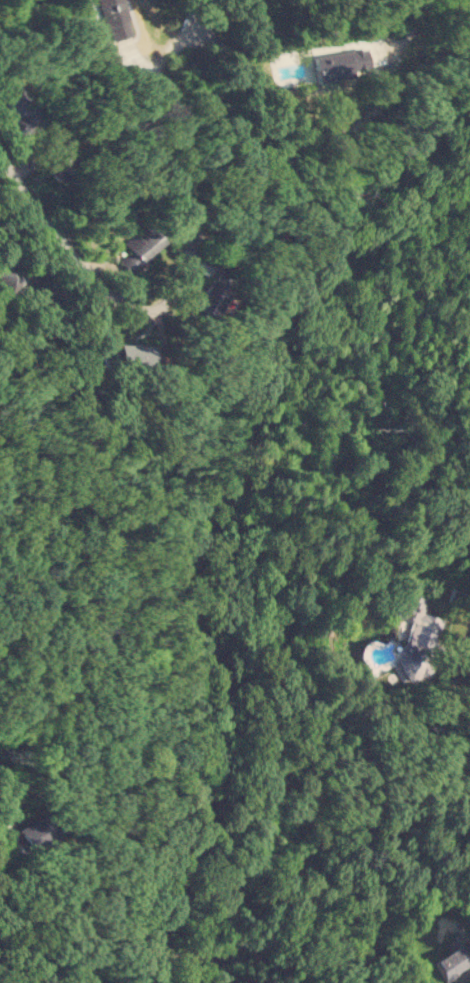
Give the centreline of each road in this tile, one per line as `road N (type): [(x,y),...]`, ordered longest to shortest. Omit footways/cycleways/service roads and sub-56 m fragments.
road 1 (residential): [(0,158),(98,282),(135,308),(168,301),(190,257),(156,68),(176,42),(203,26)]

